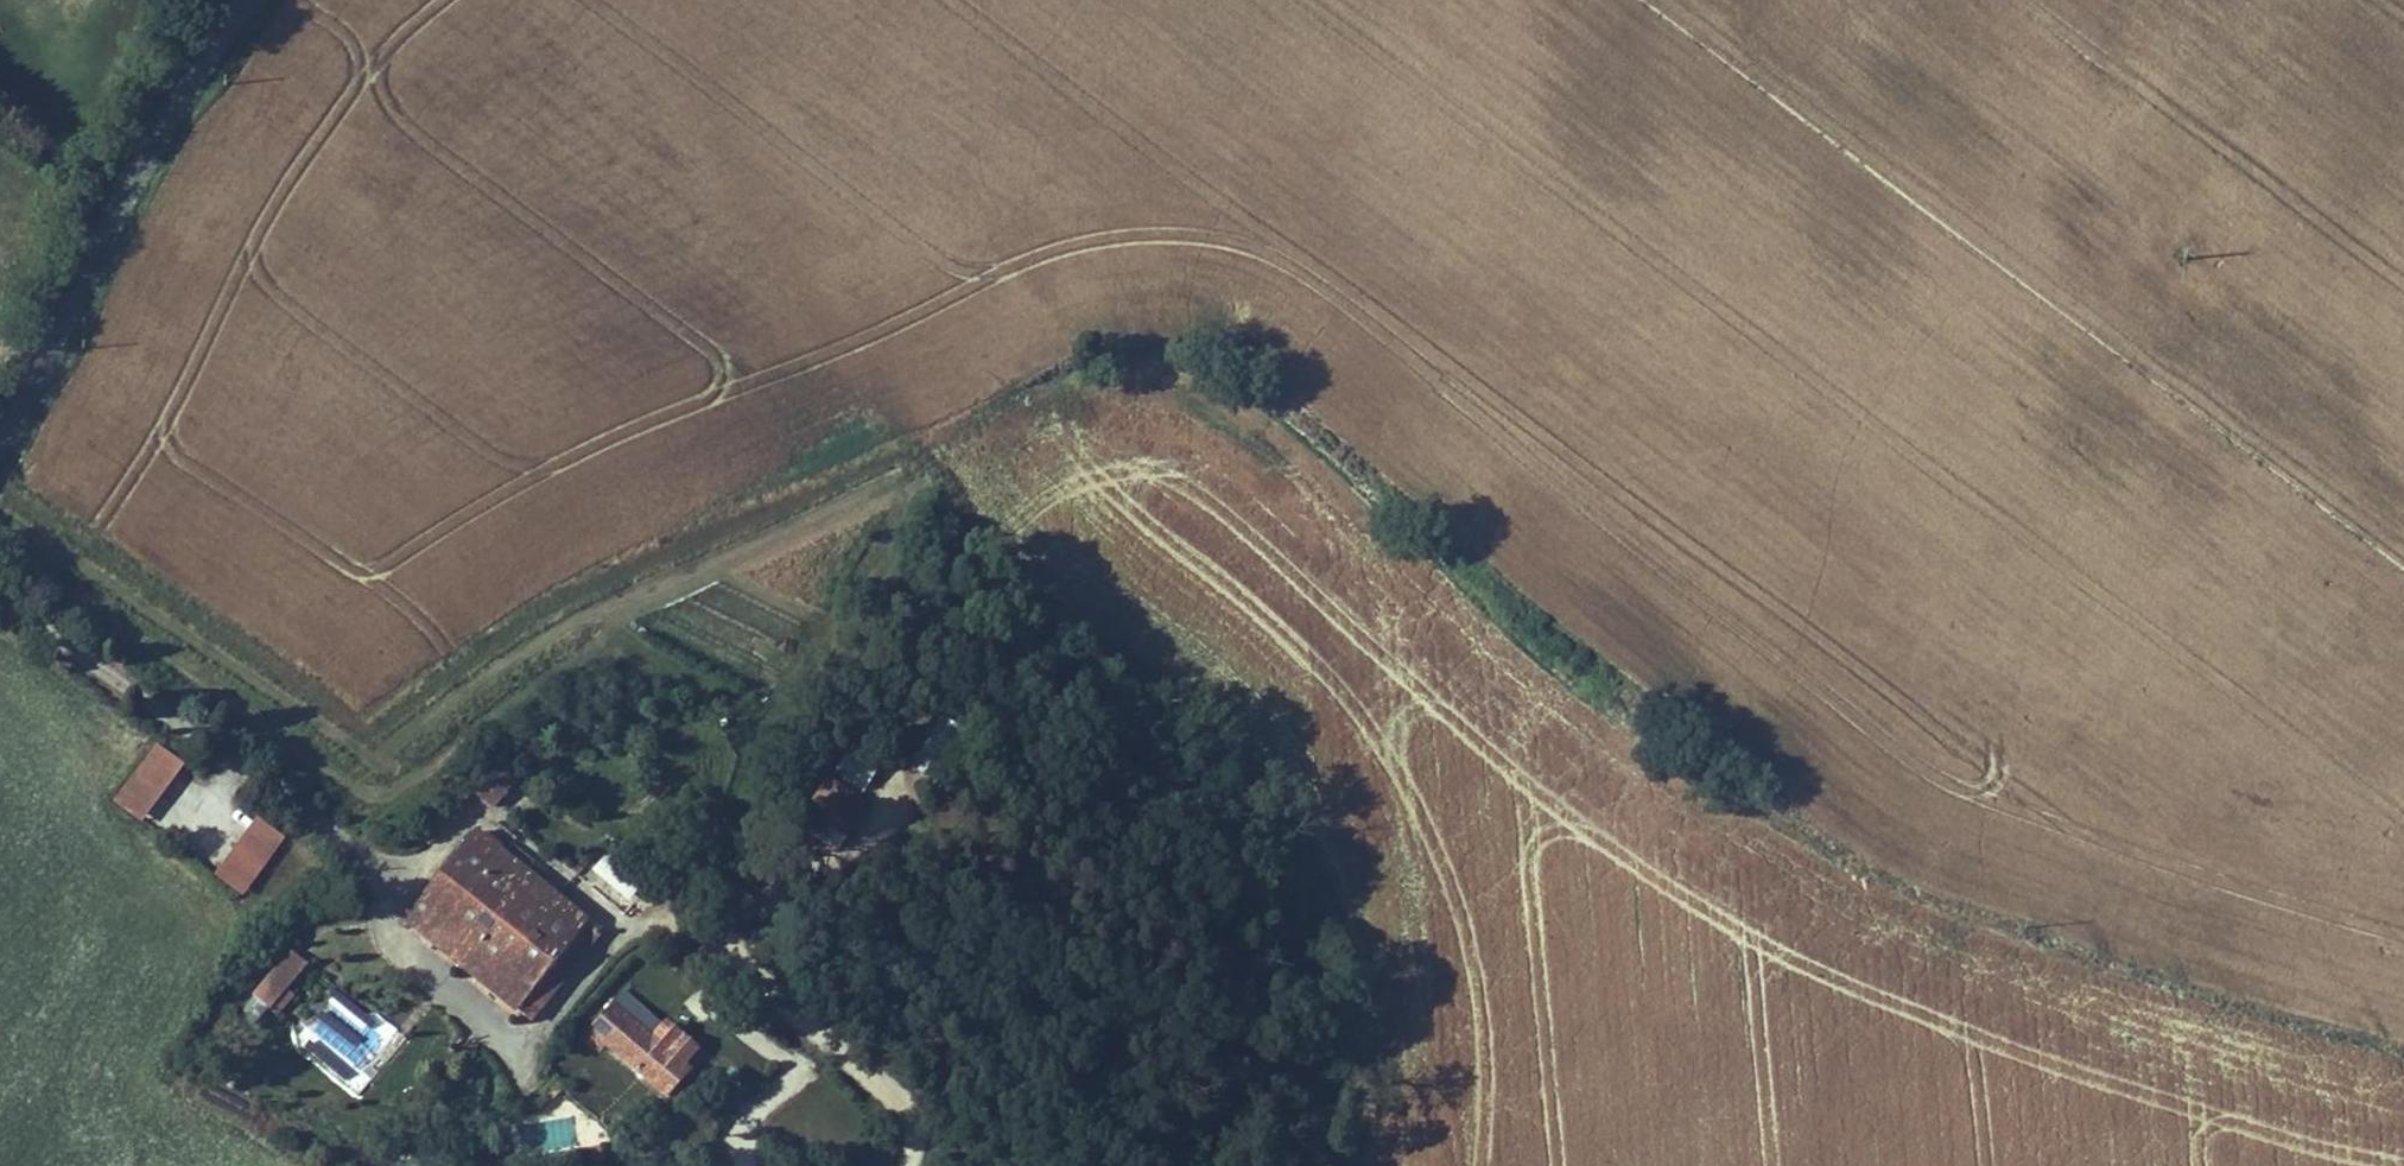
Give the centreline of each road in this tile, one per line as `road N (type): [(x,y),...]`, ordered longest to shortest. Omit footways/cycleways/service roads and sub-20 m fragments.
road 1 (tertiary): [(256,0),(158,126),(0,447)]
road 2 (track): [(0,584),(388,883)]

